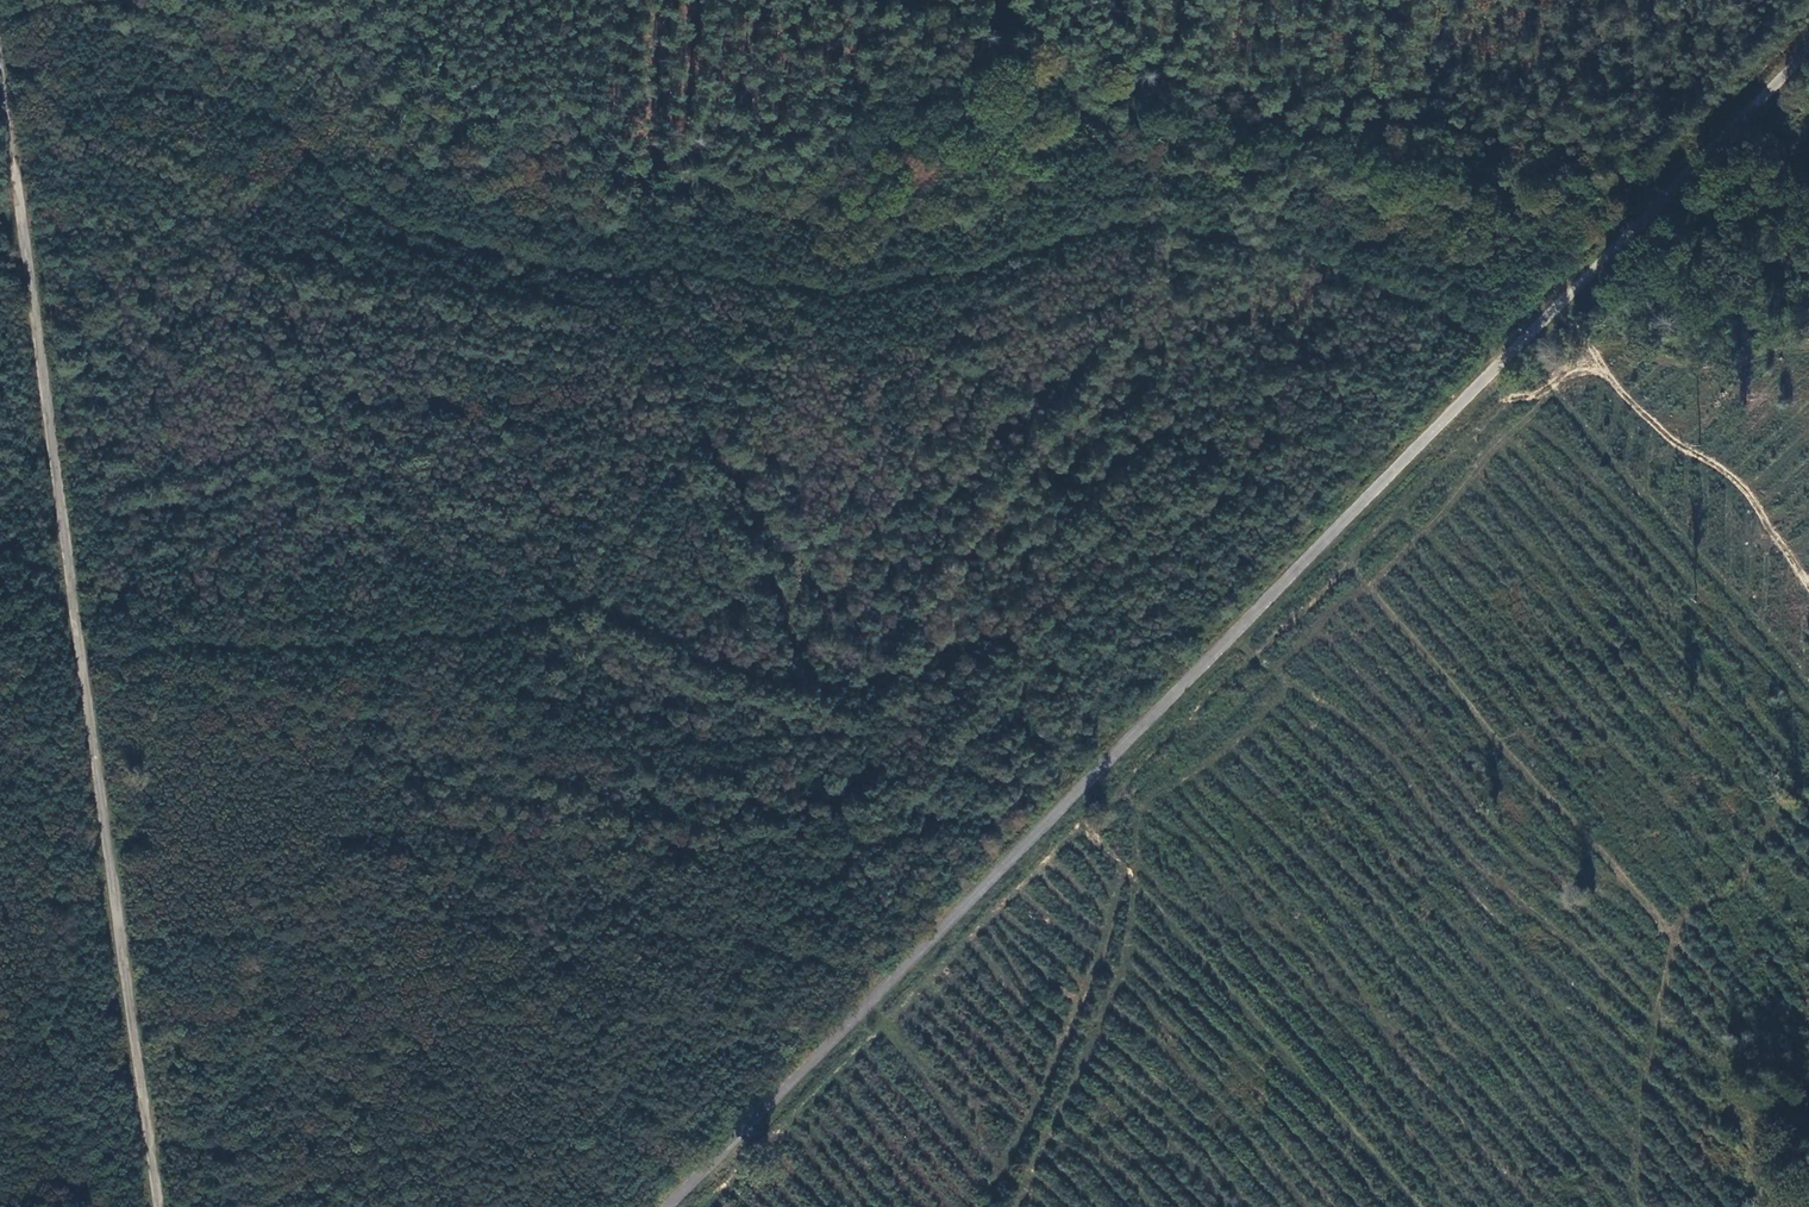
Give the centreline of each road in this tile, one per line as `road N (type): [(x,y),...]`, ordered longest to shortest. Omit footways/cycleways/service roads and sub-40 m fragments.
road 1 (track): [(1567,302),(674,1206)]
road 2 (track): [(158,1206),(0,86)]
road 3 (track): [(1808,54),(1660,207)]
road 4 (track): [(1660,207),(1567,302)]

